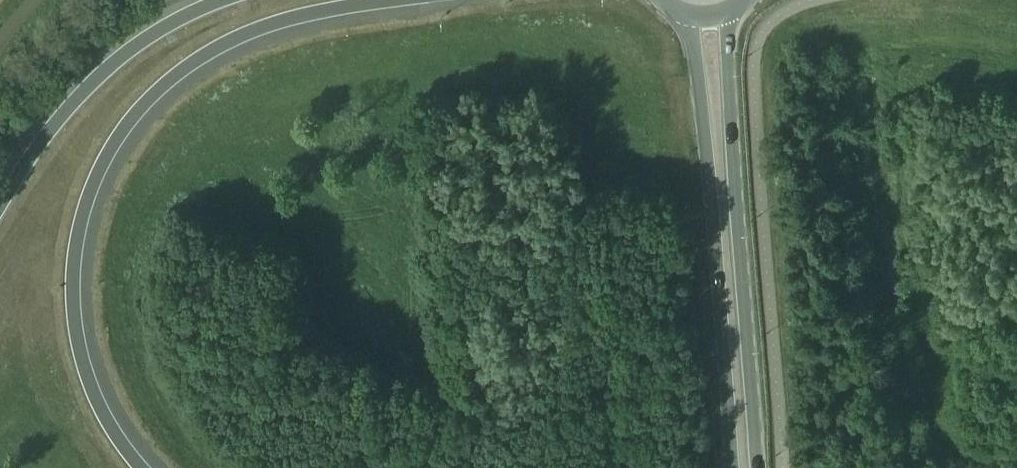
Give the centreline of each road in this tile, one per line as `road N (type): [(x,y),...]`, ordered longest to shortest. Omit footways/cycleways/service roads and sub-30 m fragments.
road 1 (motorway): [(138,467),(111,428),(76,330),(78,237),(110,152),(187,66),(237,37),(380,0)]
road 2 (primary): [(764,467),(729,60),(729,24),(739,7)]
road 3 (primary): [(683,11),(734,467)]
road 4 (motorway): [(224,0),(92,82),(0,205)]

